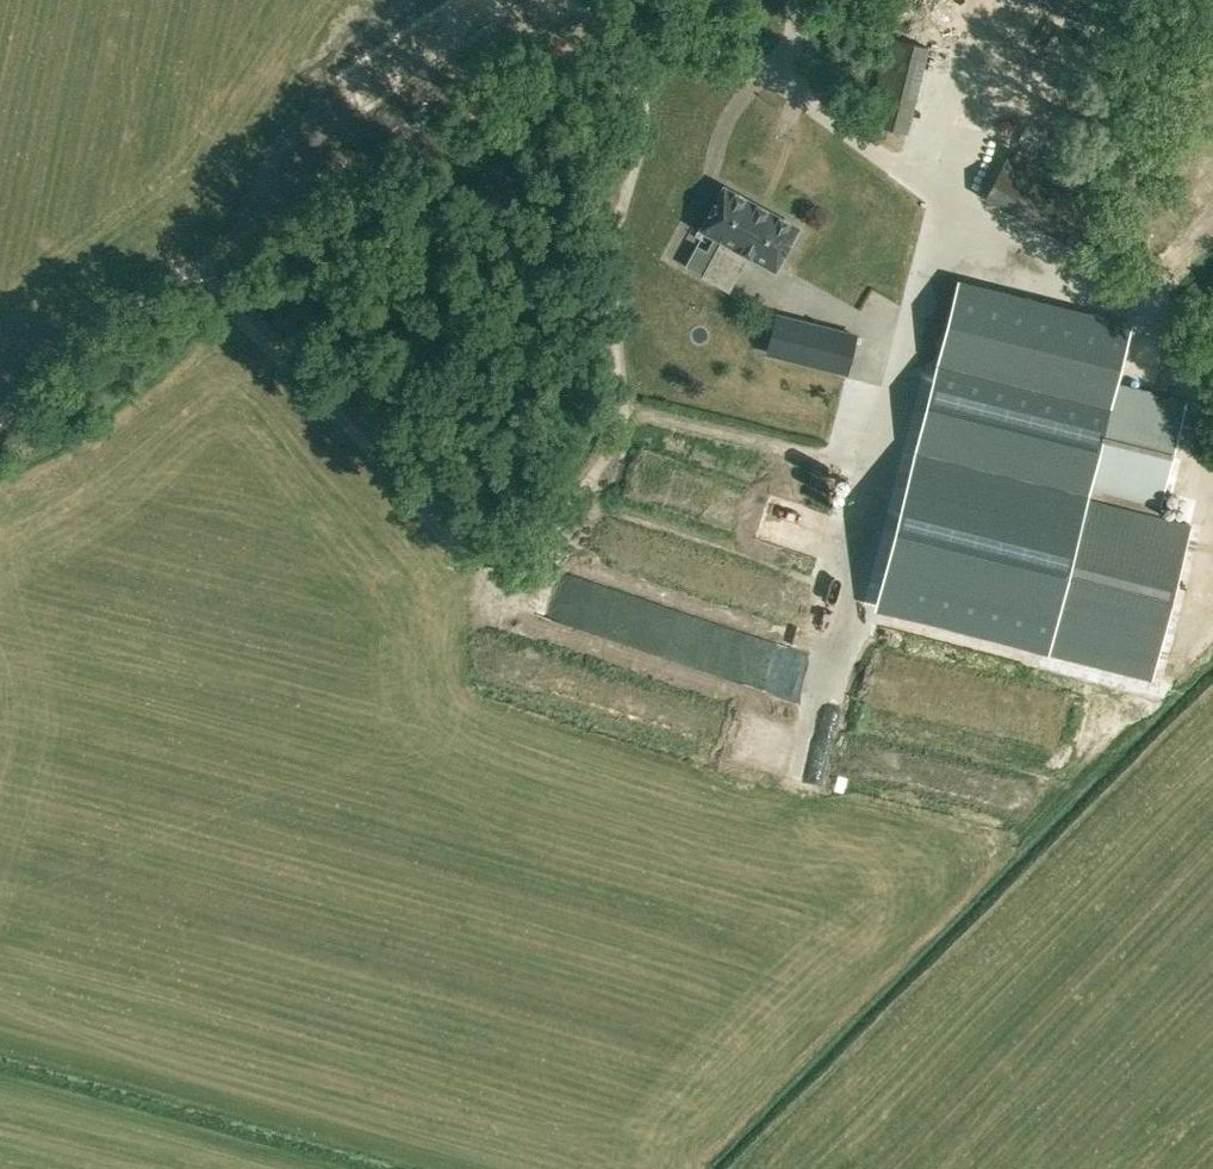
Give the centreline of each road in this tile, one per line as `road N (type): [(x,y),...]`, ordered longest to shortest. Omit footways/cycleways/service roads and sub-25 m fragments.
road 1 (track): [(0,414),(110,316),(204,268),(225,303),(459,549),(499,576),(538,564),(633,414),(883,471),(948,211)]

